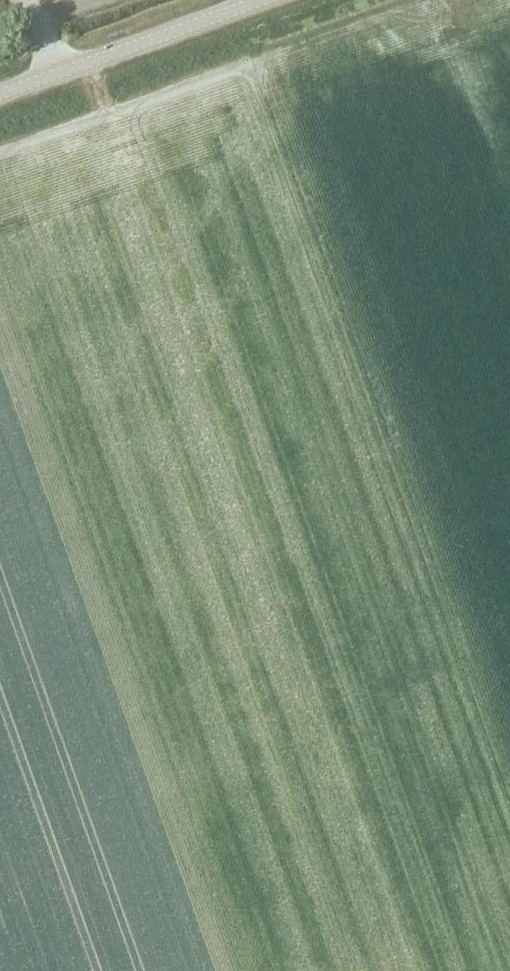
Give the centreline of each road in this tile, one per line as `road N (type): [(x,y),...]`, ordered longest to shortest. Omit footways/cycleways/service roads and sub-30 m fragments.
road 1 (unclassified): [(0,99),(276,0)]

